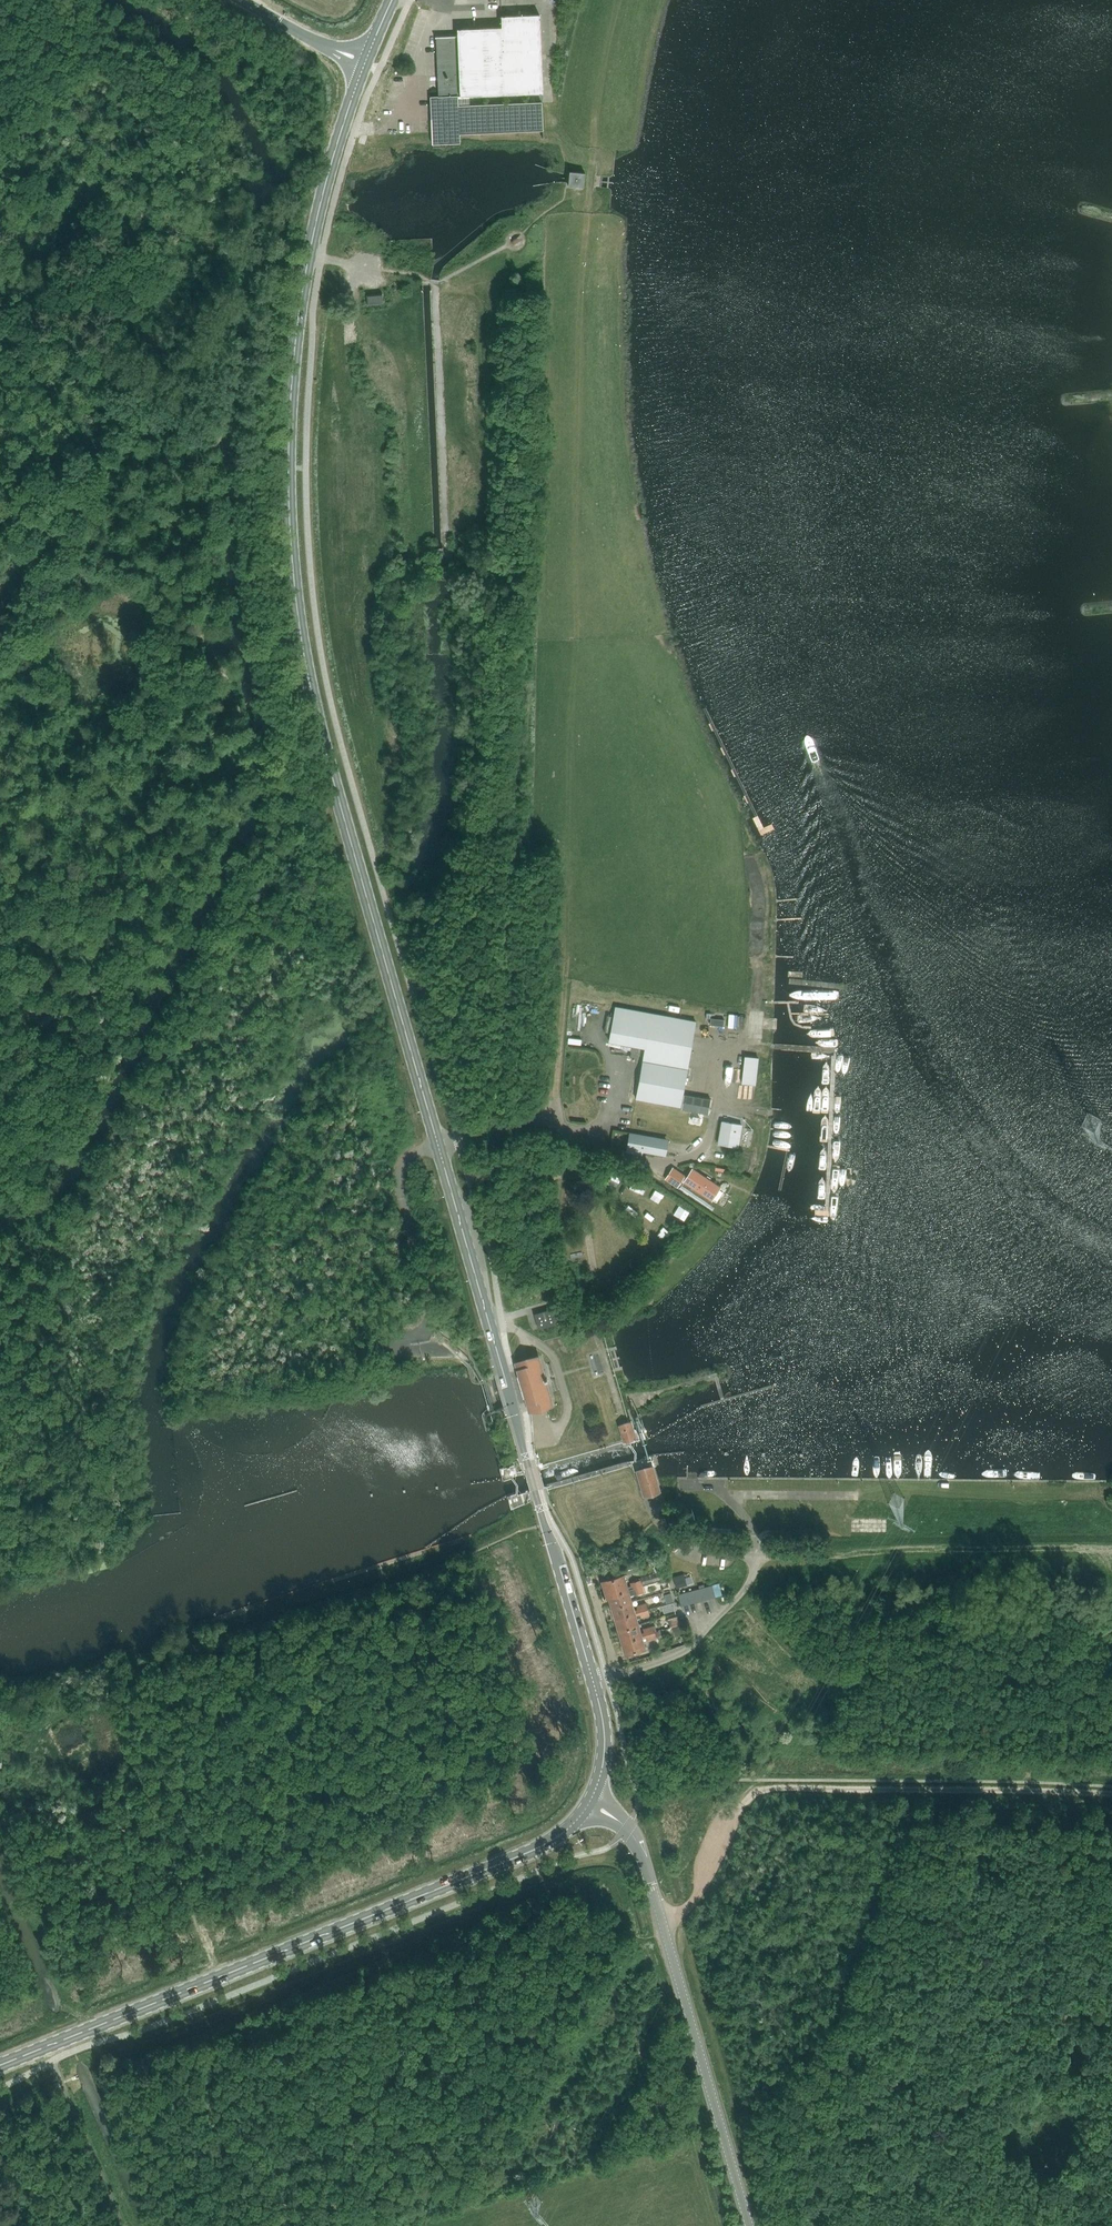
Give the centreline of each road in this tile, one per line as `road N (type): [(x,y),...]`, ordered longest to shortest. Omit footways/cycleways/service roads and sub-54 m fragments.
road 1 (secondary): [(438,1145),(320,730),(291,536),(289,412),(304,282),(365,63)]
road 2 (track): [(566,978),(580,251),(588,190)]
road 3 (secondary): [(0,2066),(531,1851),(585,1810)]
road 4 (secondary): [(592,1680),(438,1145)]
road 5 (track): [(494,1127),(522,605)]
road 6 (tertiary): [(749,2225),(639,1846)]
road 7 (track): [(792,1555),(1111,1546)]
road 8 (track): [(488,294),(481,411),(487,518),(522,605)]
road 9 (unclassified): [(438,1145),(553,1108),(574,1145),(640,1160),(685,1159),(704,1148),(712,1130)]
road 10 (track): [(219,1977),(111,1707)]
road 11 (track): [(754,1788),(1026,1789)]
road 12 (unclassified): [(438,1145),(410,1157),(401,1177),(433,1320),(418,1338),(394,1346)]
road 13 (track): [(1026,1783),(1051,1673),(1097,1637)]
road 14 (track): [(745,1800),(691,1904),(661,1919)]
road 15 (track): [(594,139),(618,0)]
road 16 (track): [(111,1707),(121,1674),(221,1638)]
road 17 (track): [(111,1707),(50,1721),(0,1767)]
road 18 (residential): [(592,1680),(616,1673),(588,1574)]

